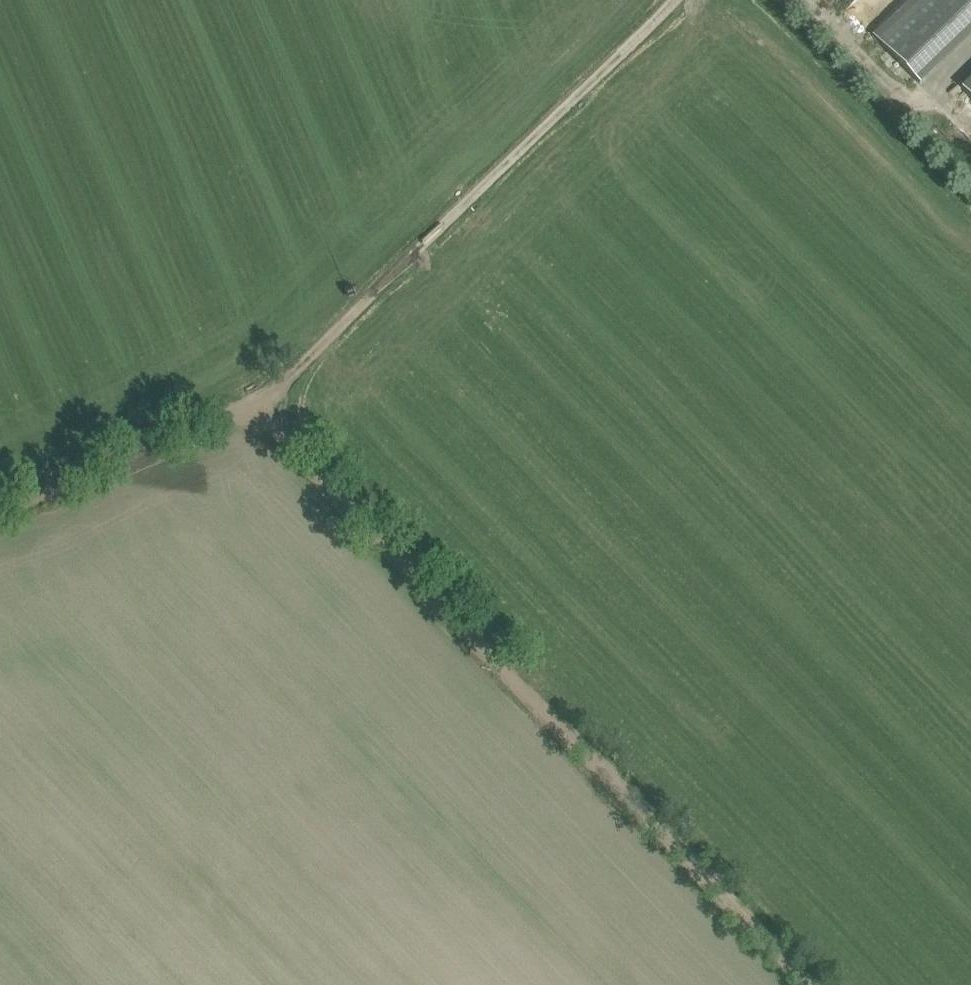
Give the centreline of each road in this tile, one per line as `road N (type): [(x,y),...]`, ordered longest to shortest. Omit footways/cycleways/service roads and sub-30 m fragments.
road 1 (track): [(812,984),(279,433),(245,417),(225,419),(0,512)]

